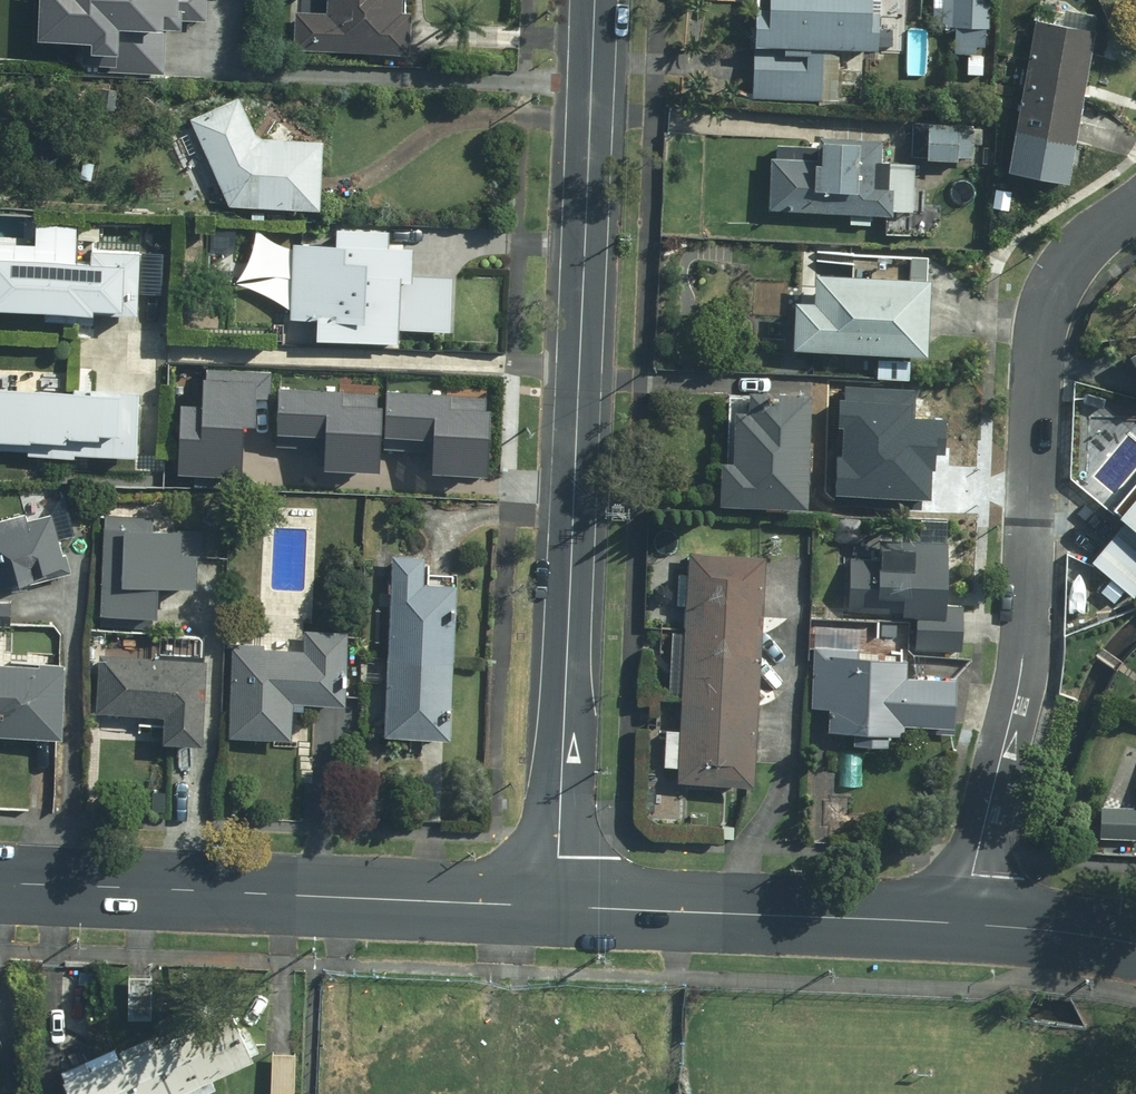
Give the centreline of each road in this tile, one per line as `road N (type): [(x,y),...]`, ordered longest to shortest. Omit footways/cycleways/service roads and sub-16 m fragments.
road 1 (residential): [(594,0),(557,907)]
road 2 (residential): [(961,923),(1023,631),(1037,330),(1051,280),(1092,232),(1135,204)]
road 3 (secondary): [(0,883),(557,907)]
road 4 (secondary): [(557,907),(961,923)]
road 5 (secondary): [(961,923),(1135,943)]

